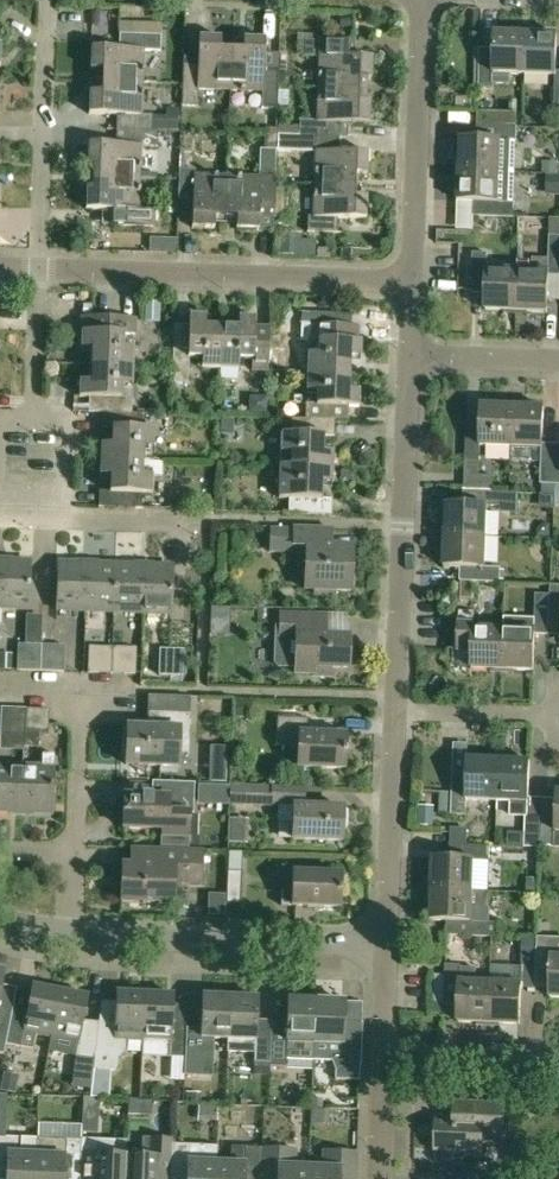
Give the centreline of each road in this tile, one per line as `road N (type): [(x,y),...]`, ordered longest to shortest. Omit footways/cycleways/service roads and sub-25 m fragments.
road 1 (residential): [(407,280),(41,267)]
road 2 (residential): [(392,712),(403,362)]
road 3 (residential): [(386,944),(71,931)]
road 4 (residential): [(407,280),(419,0)]
road 5 (residential): [(41,267),(47,0)]
road 6 (residential): [(35,518),(41,267)]
road 7 (residential): [(386,944),(392,712)]
road 8 (residential): [(558,1073),(381,1066)]
road 9 (residential): [(558,718),(392,712)]
road 10 (residential): [(73,852),(83,692)]
road 11 (residential): [(558,366),(403,362)]
road 12 (residential): [(179,520),(35,518)]
road 13 (residential): [(381,1066),(386,944)]

